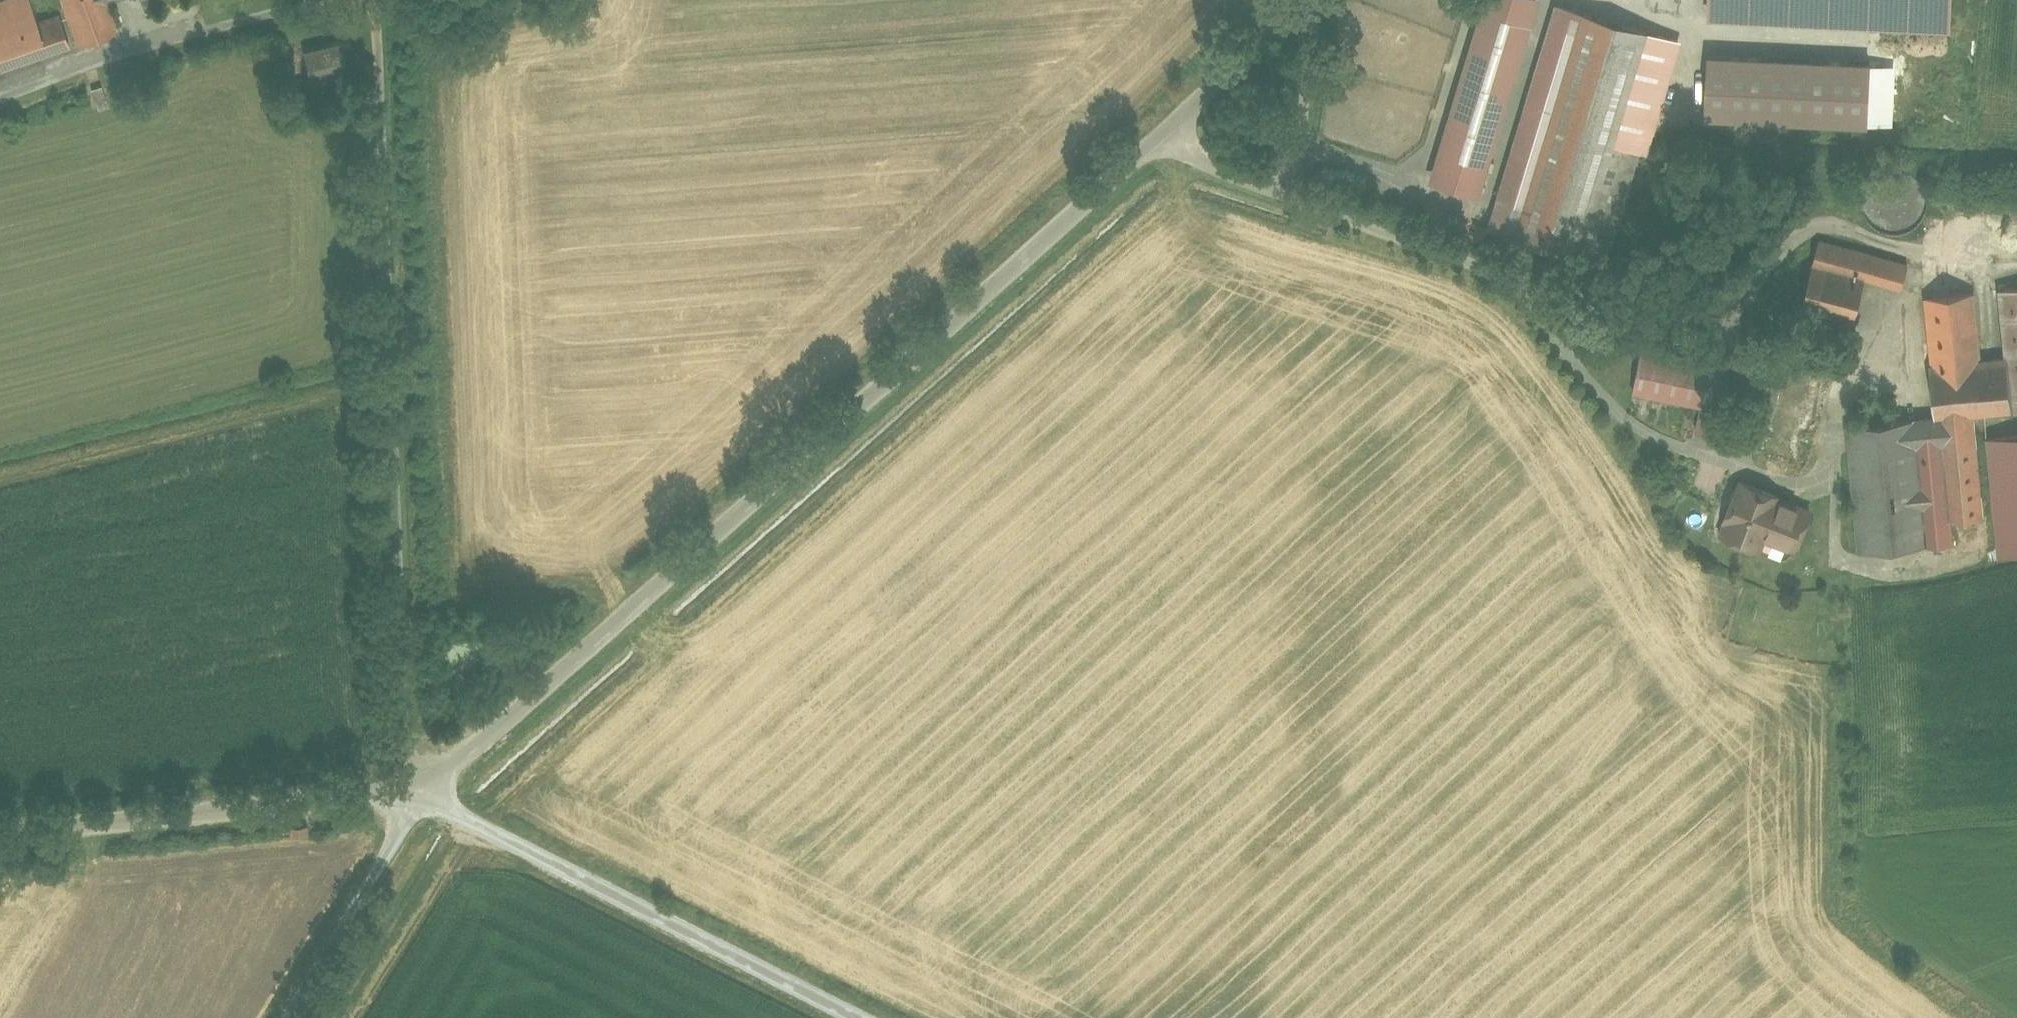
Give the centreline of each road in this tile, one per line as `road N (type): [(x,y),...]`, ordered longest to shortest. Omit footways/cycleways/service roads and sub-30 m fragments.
road 1 (residential): [(415,802),(1311,0)]
road 2 (residential): [(365,0),(376,36),(415,802)]
road 3 (track): [(1160,142),(1422,243),(1526,294),(1751,351)]
road 4 (residential): [(859,1017),(415,802)]
road 5 (residential): [(0,841),(415,802)]
road 6 (residential): [(0,100),(122,54),(327,0)]
road 7 (residential): [(415,802),(283,1017)]

